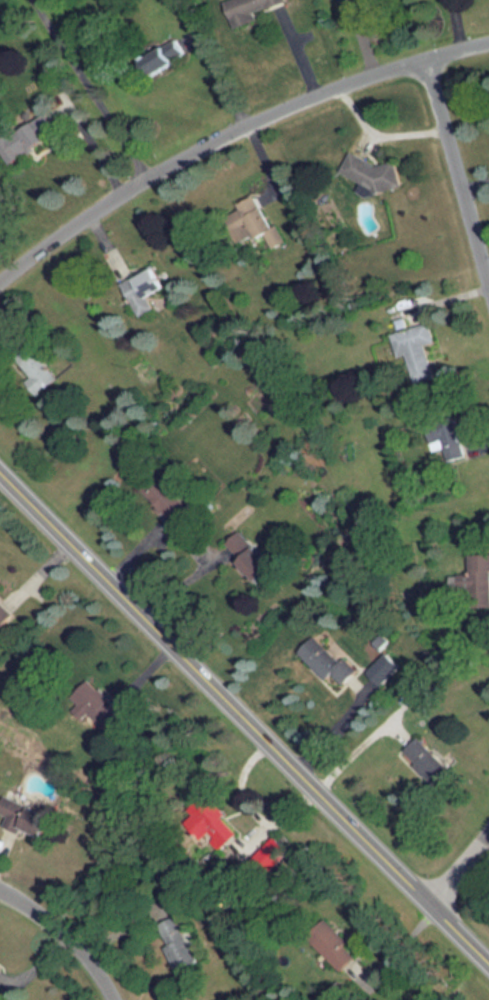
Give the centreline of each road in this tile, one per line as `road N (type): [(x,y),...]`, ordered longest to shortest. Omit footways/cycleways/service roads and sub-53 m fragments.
road 1 (tertiary): [(488,957),(0,464)]
road 2 (residential): [(488,41),(426,56),(226,134),(111,200),(0,287)]
road 3 (residential): [(488,264),(426,56)]
road 4 (residential): [(119,999),(86,949),(31,902),(0,887)]

